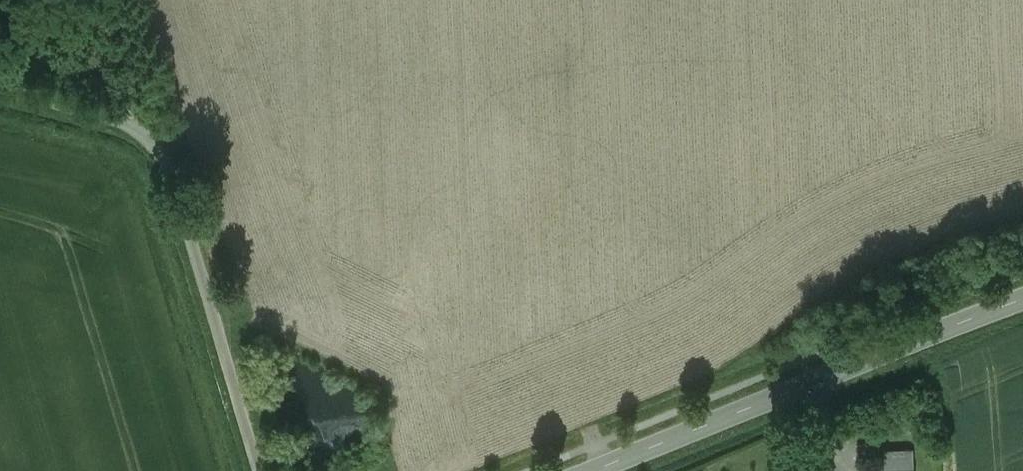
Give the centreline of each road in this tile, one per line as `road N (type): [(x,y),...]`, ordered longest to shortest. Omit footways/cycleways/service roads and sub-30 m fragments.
road 1 (unclassified): [(0,91),(133,127),(170,162),(260,470)]
road 2 (tertiary): [(595,470),(1022,298)]

